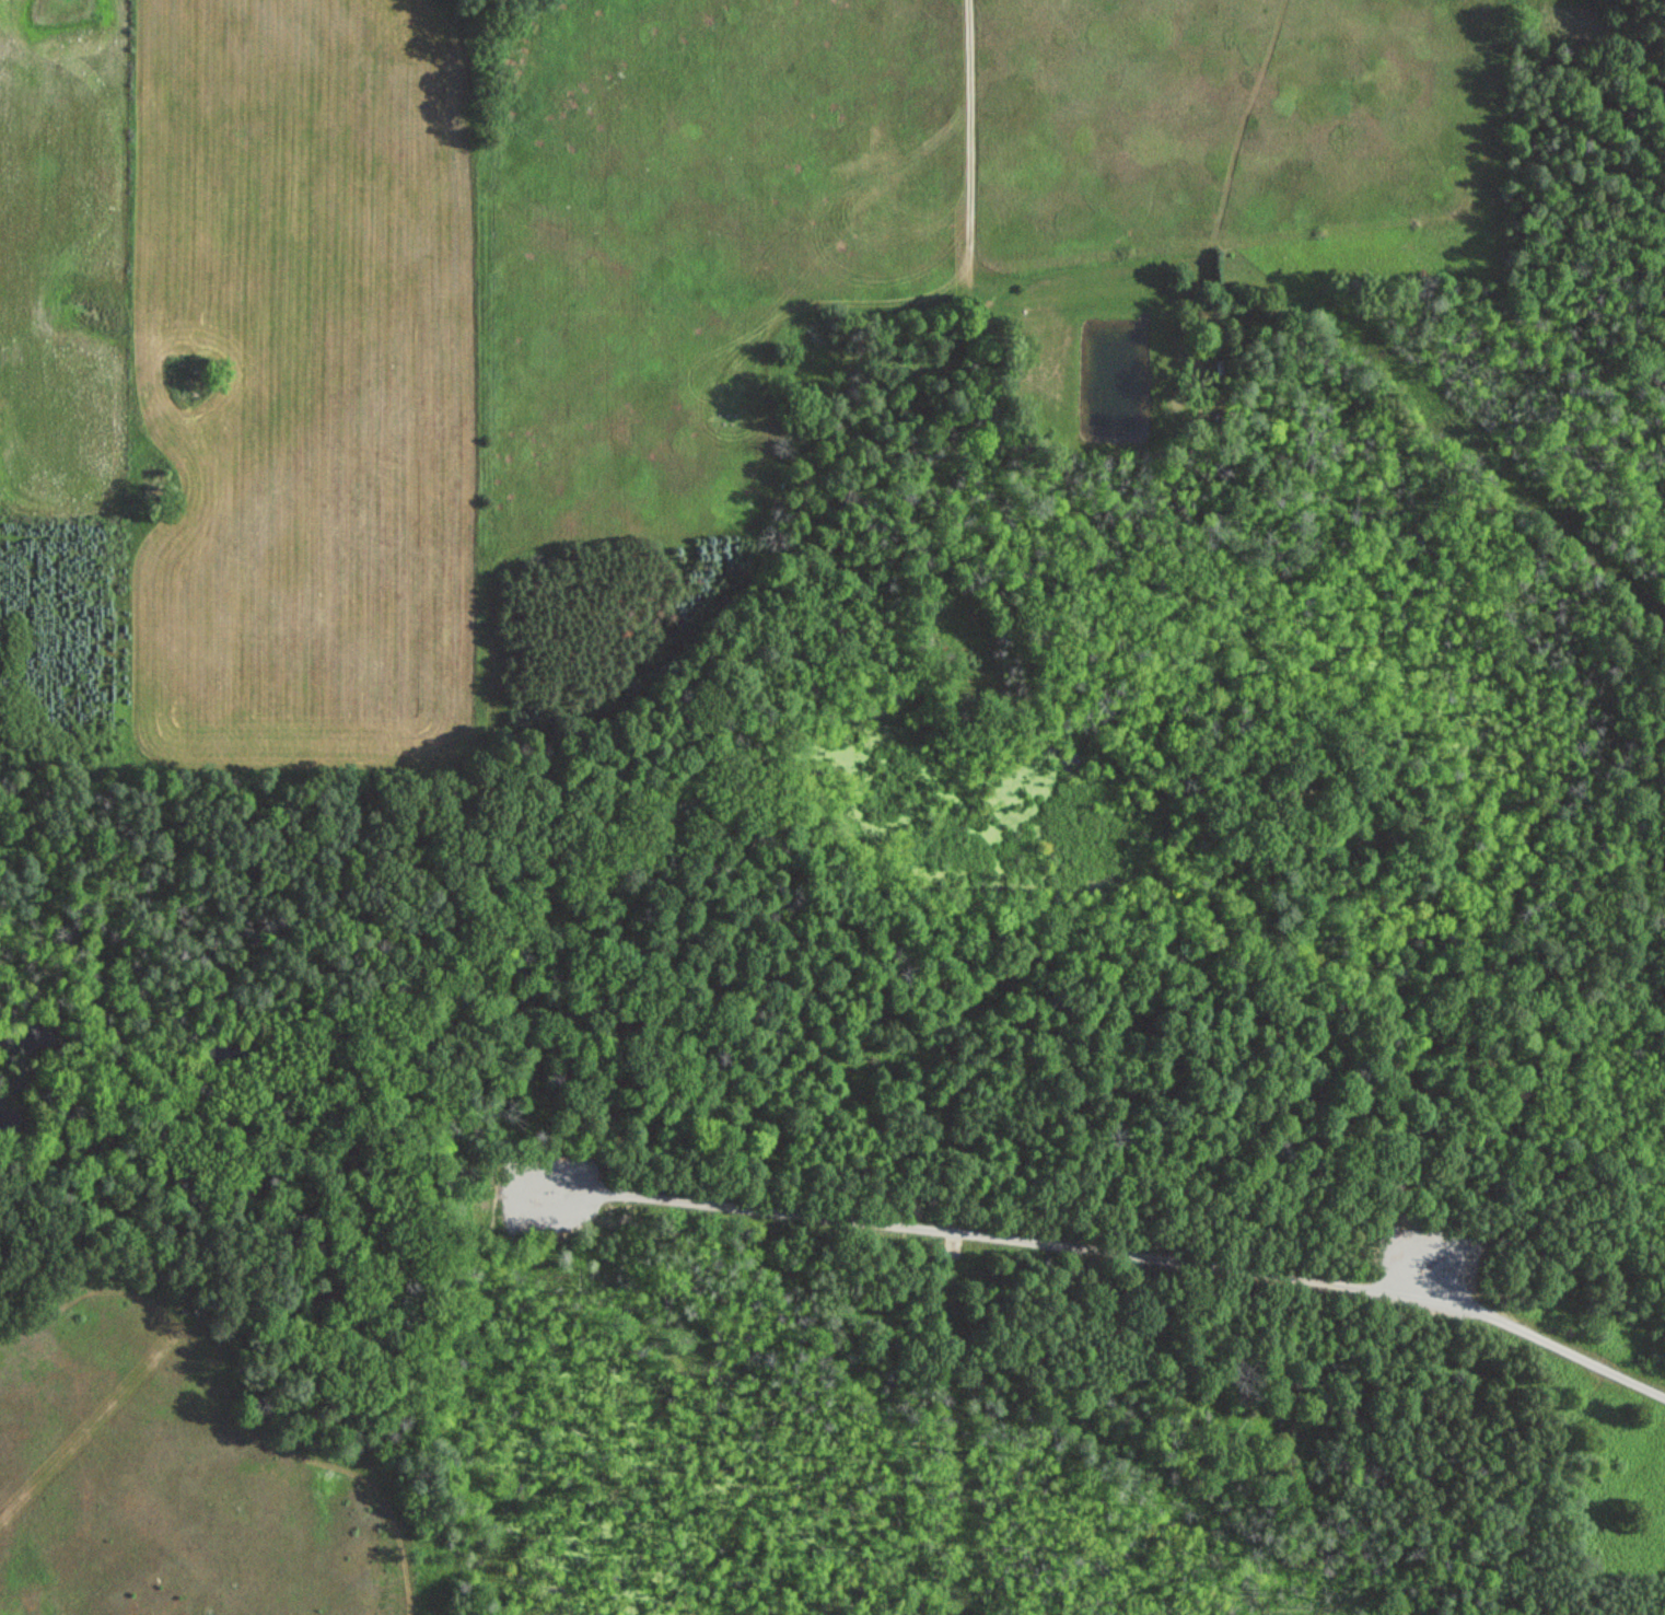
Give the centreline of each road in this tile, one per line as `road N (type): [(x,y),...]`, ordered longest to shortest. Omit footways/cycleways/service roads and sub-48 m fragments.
road 1 (residential): [(1664,1391),(1432,1286),(606,1200)]

